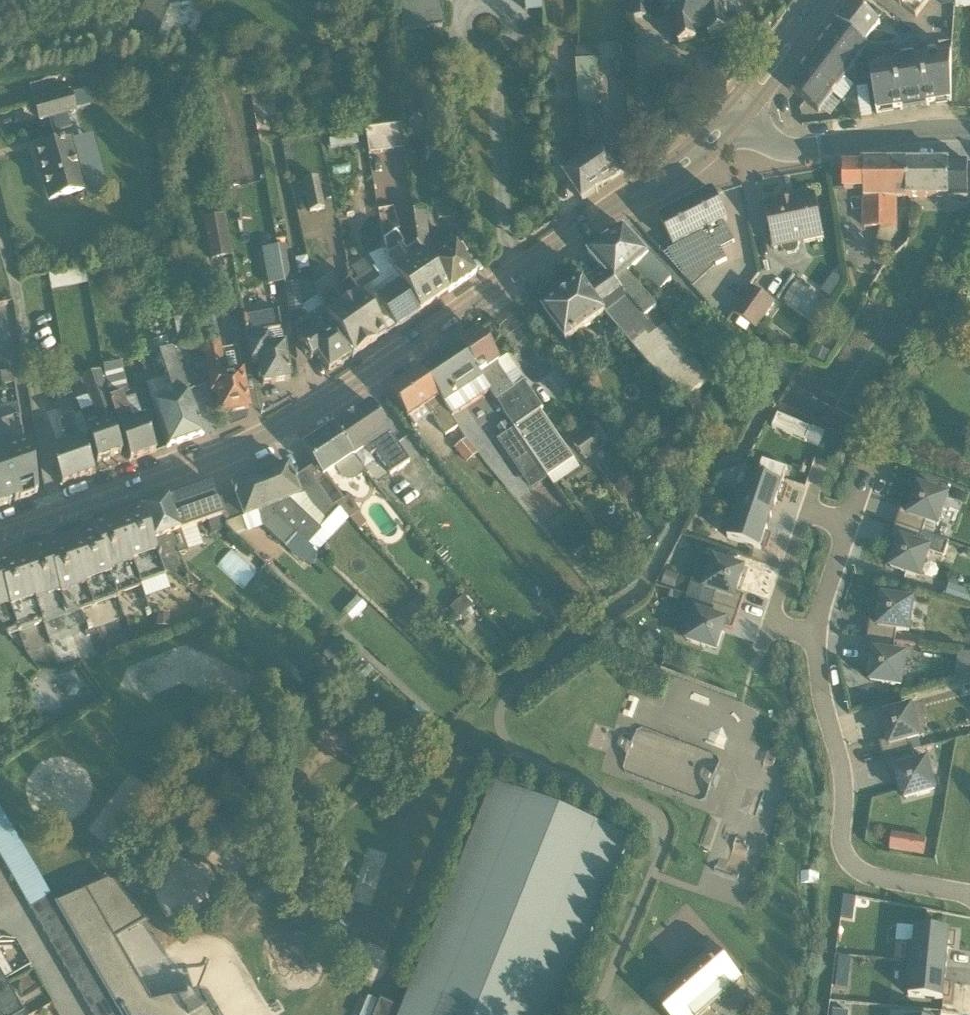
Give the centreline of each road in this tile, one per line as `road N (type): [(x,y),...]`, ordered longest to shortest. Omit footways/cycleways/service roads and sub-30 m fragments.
road 1 (secondary): [(0,535),(197,465),(316,409),(680,164),(732,115)]
road 2 (residential): [(969,895),(857,869),(841,831),(841,777),(815,633)]
road 3 (residential): [(732,115),(782,149),(969,131)]
road 4 (secondary): [(732,115),(825,0)]

